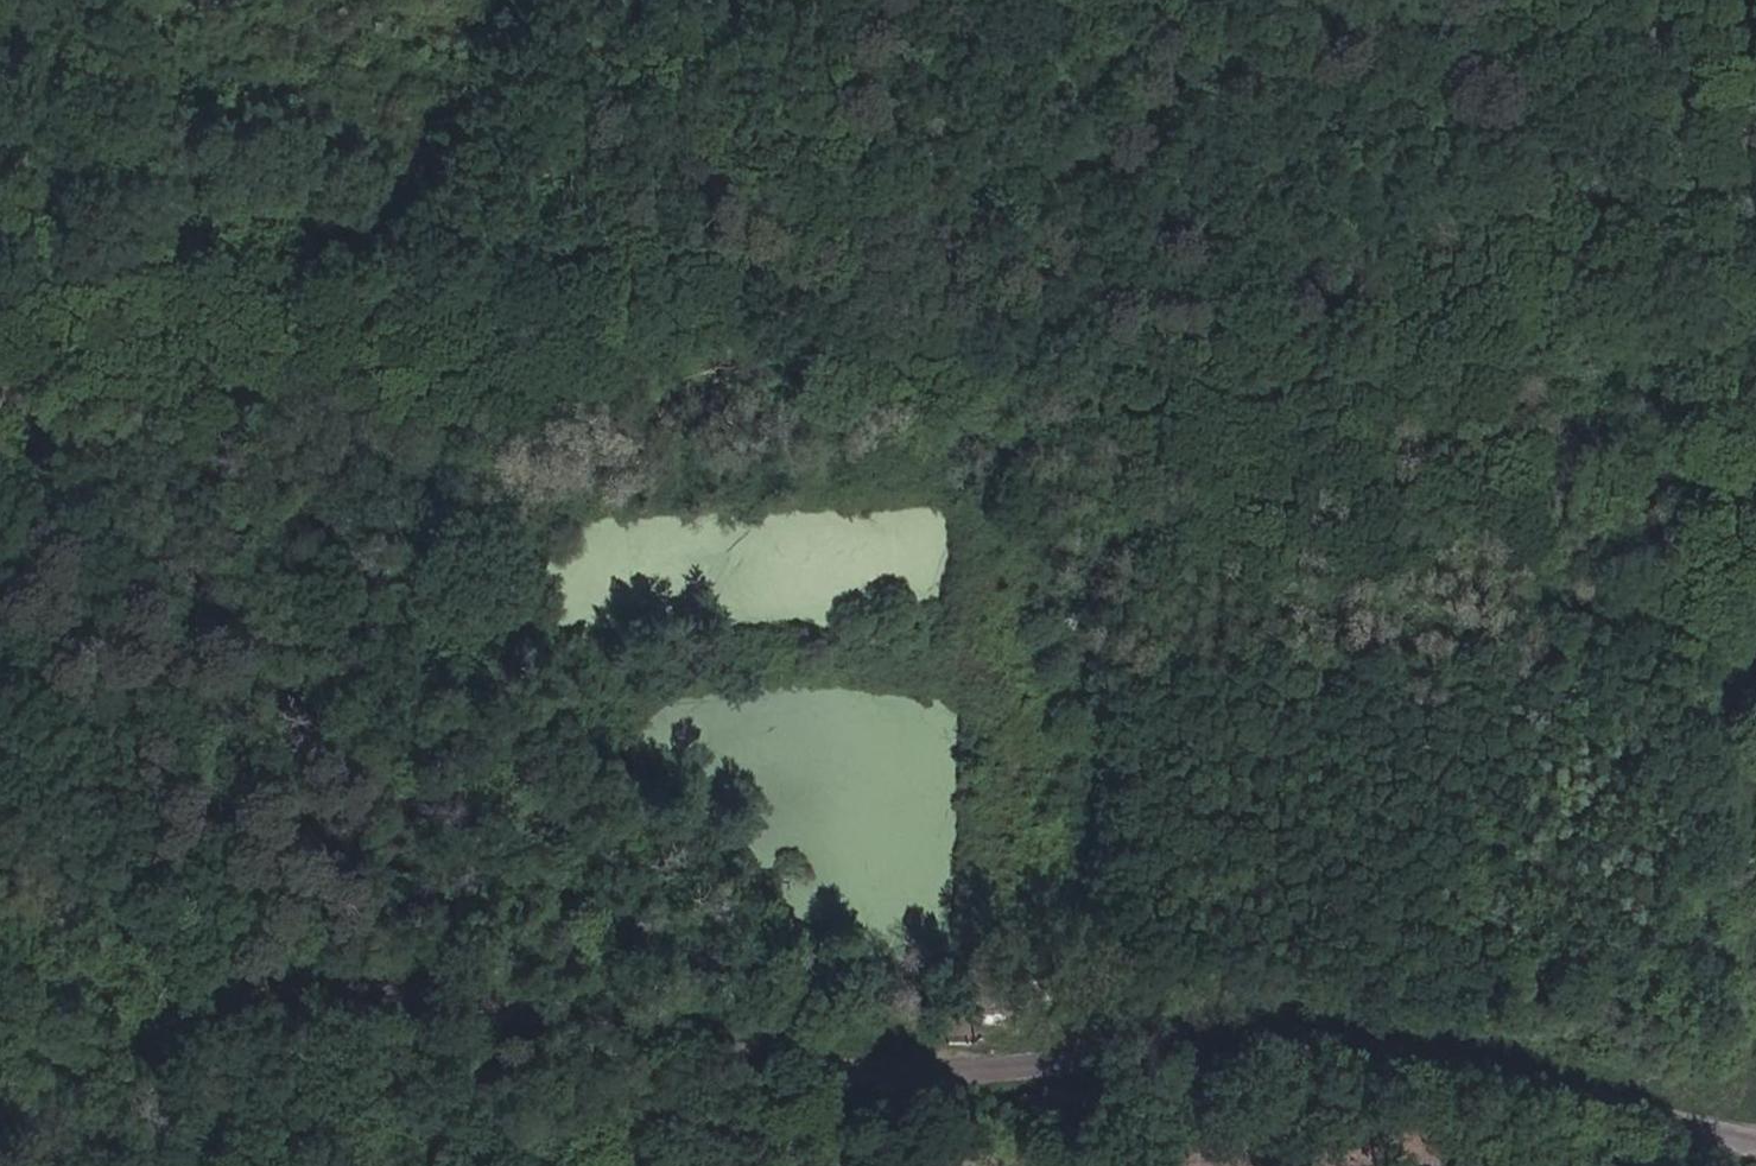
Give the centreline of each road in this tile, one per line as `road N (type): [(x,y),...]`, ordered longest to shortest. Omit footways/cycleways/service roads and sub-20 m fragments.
road 1 (unclassified): [(0,1106),(161,1026),(244,1002),(342,992),(871,1068),(1016,1070),(1269,1032),(1399,1047),(1755,1135)]

